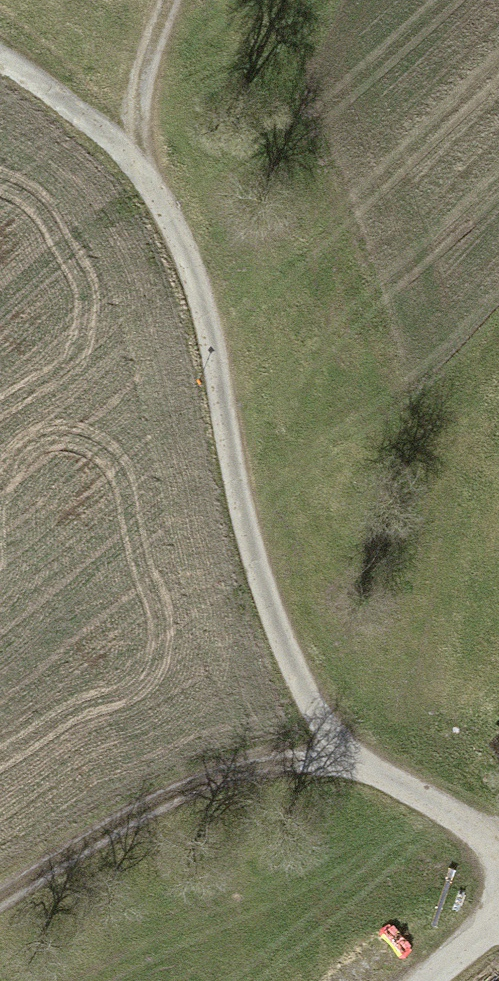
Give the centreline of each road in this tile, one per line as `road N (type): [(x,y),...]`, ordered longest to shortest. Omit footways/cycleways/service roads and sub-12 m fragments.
road 1 (track): [(353,772),(293,681),(238,519),(201,311),(171,227),(122,155),(0,63)]
road 2 (track): [(0,909),(99,843),(246,782),(353,772),(498,851)]
road 3 (track): [(122,155),(172,0)]

